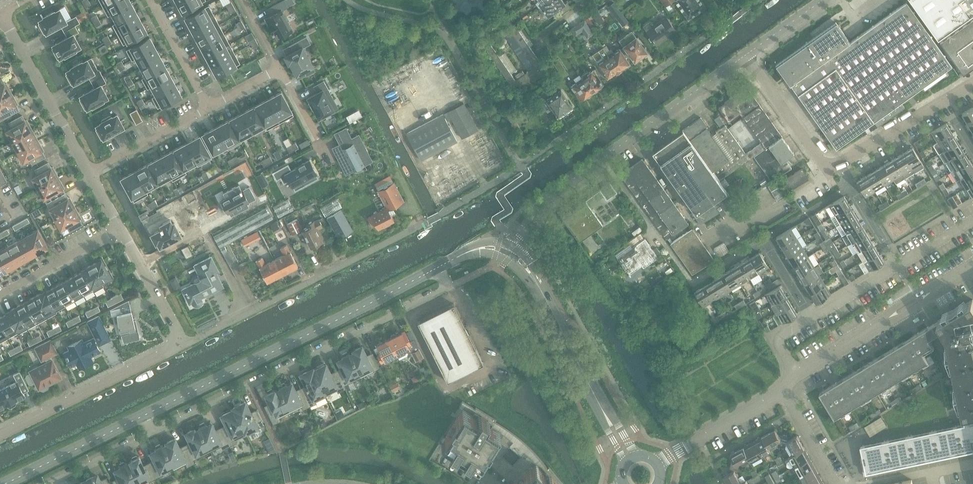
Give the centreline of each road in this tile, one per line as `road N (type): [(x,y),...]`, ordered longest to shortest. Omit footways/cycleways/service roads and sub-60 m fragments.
road 1 (tertiary): [(6,483),(438,268)]
road 2 (residential): [(52,483),(449,287),(438,268)]
road 3 (residential): [(747,56),(541,204),(509,250)]
road 4 (residential): [(796,374),(775,339),(972,220)]
road 5 (residential): [(183,344),(423,224)]
road 6 (residential): [(0,436),(183,344)]
road 7 (tertiary): [(605,415),(527,268),(509,250)]
road 8 (residential): [(91,174),(2,14)]
road 9 (residential): [(839,168),(972,83)]
road 10 (residential): [(839,168),(826,170),(747,56)]
road 11 (residential): [(657,463),(785,395)]
road 12 (residential): [(91,174),(210,107)]
road 13 (residential): [(0,293),(119,227)]
road 14 (residential): [(183,344),(119,227)]
road 15 (residential): [(210,107),(152,0)]

